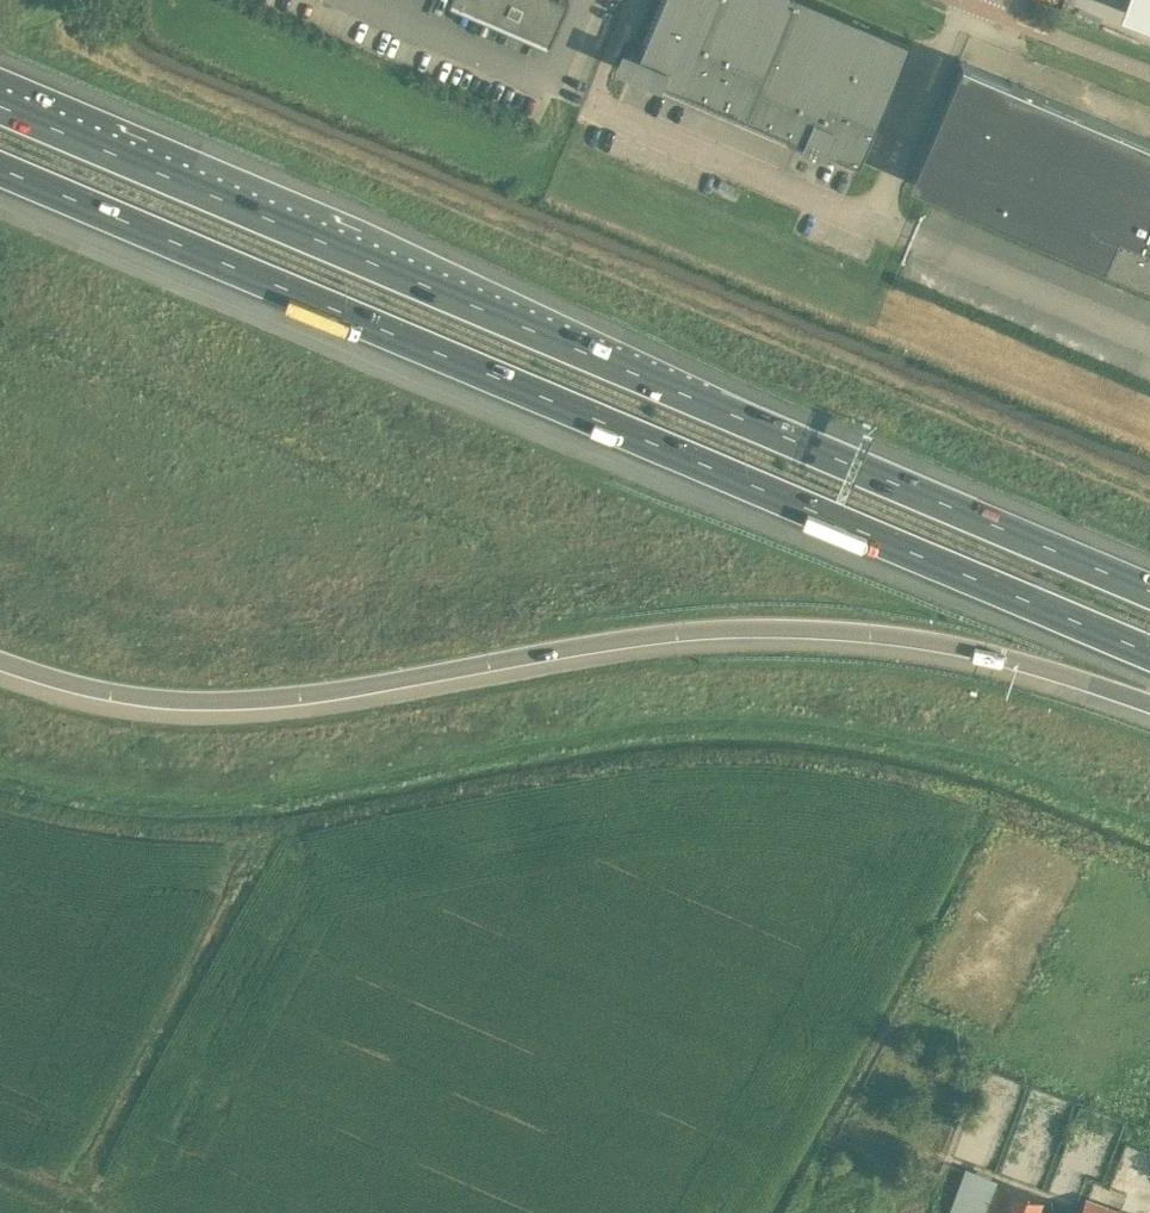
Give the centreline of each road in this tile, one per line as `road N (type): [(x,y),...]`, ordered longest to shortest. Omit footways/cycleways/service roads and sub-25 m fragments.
road 1 (motorway): [(0,169),(1149,655)]
road 2 (motorway): [(1149,581),(0,108)]
road 3 (motorway): [(0,660),(155,699),(234,701),(579,646),(799,629),(909,638),(1001,657),(1149,706)]

